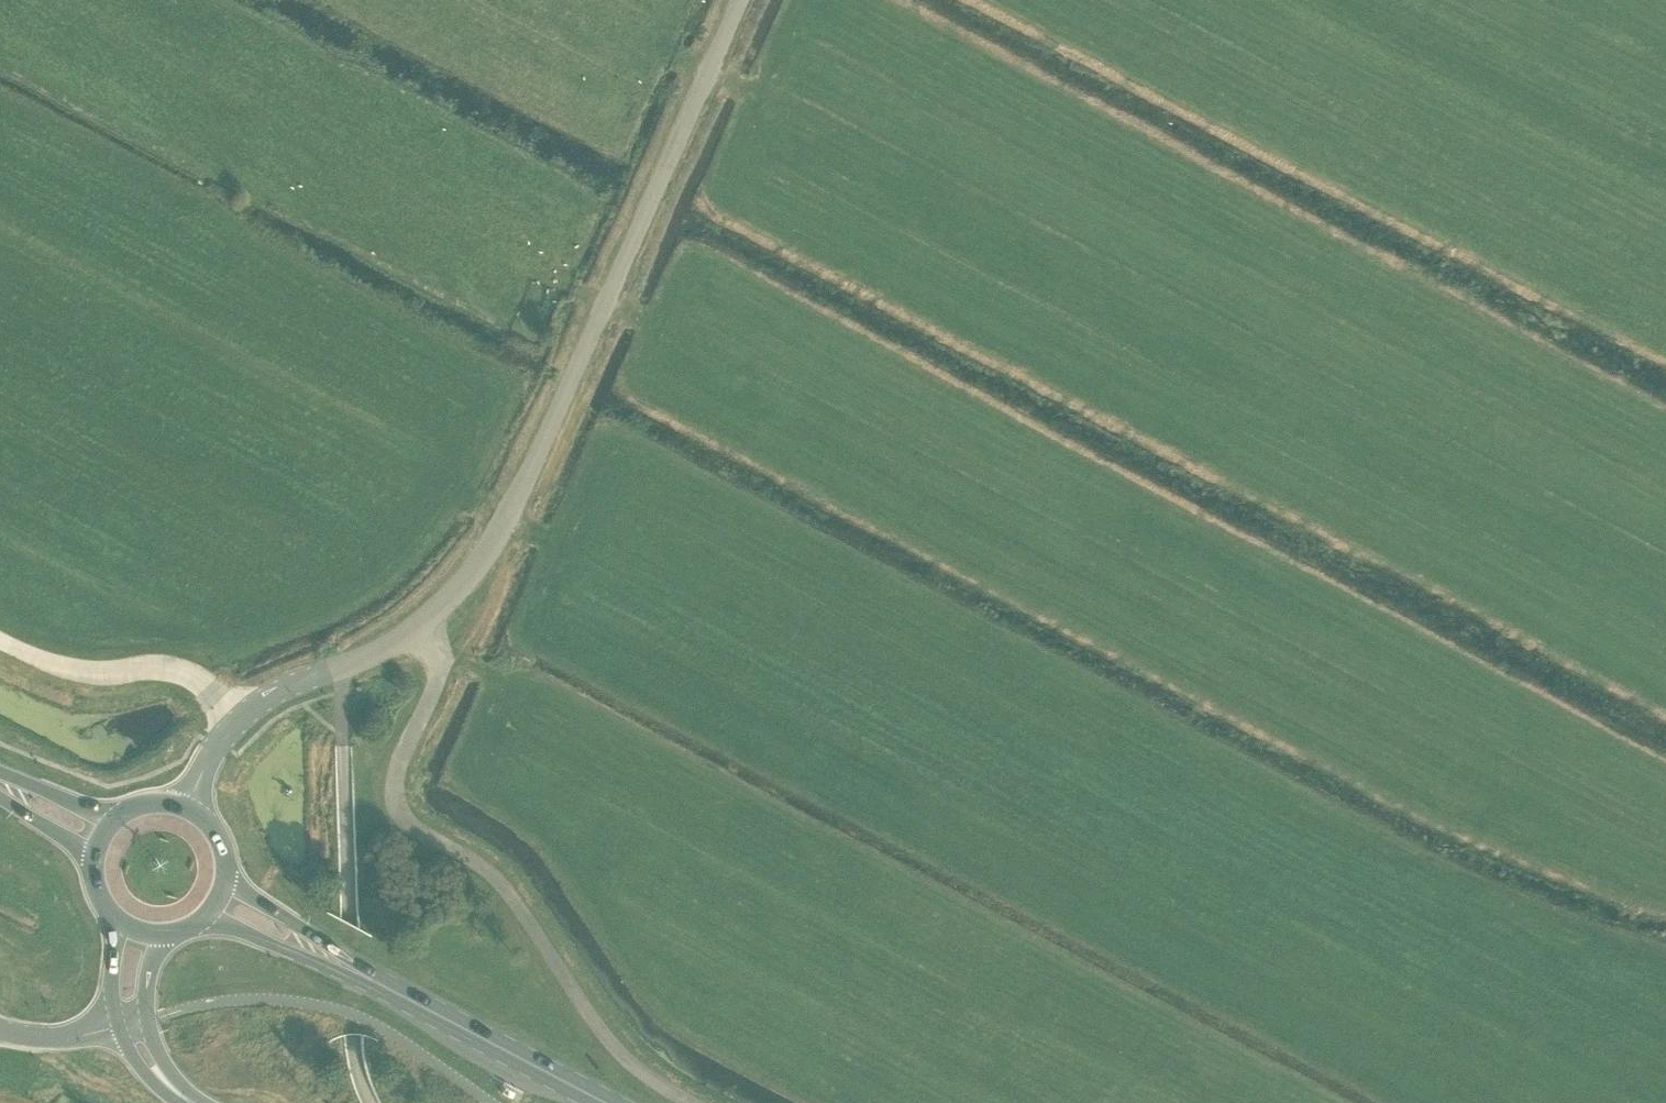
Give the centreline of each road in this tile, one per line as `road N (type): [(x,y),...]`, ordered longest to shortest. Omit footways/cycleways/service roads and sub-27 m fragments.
road 1 (unclassified): [(418,626),(466,577),(507,517),(739,0)]
road 2 (unclassified): [(693,1102),(642,1072),(603,1032),(497,879),(404,816),(396,772),(440,667),(418,626)]
road 3 (primary): [(608,1102),(369,977)]
road 4 (unclassified): [(0,637),(90,673),(177,668),(241,718)]
road 5 (unclassified): [(241,718),(279,690),(375,652),(418,626)]
road 6 (primary): [(204,918),(369,977)]
road 7 (primary): [(369,977),(228,873)]
road 8 (trunk): [(120,814),(0,770)]
road 9 (unclassified): [(120,1025),(62,1037),(0,1028)]

